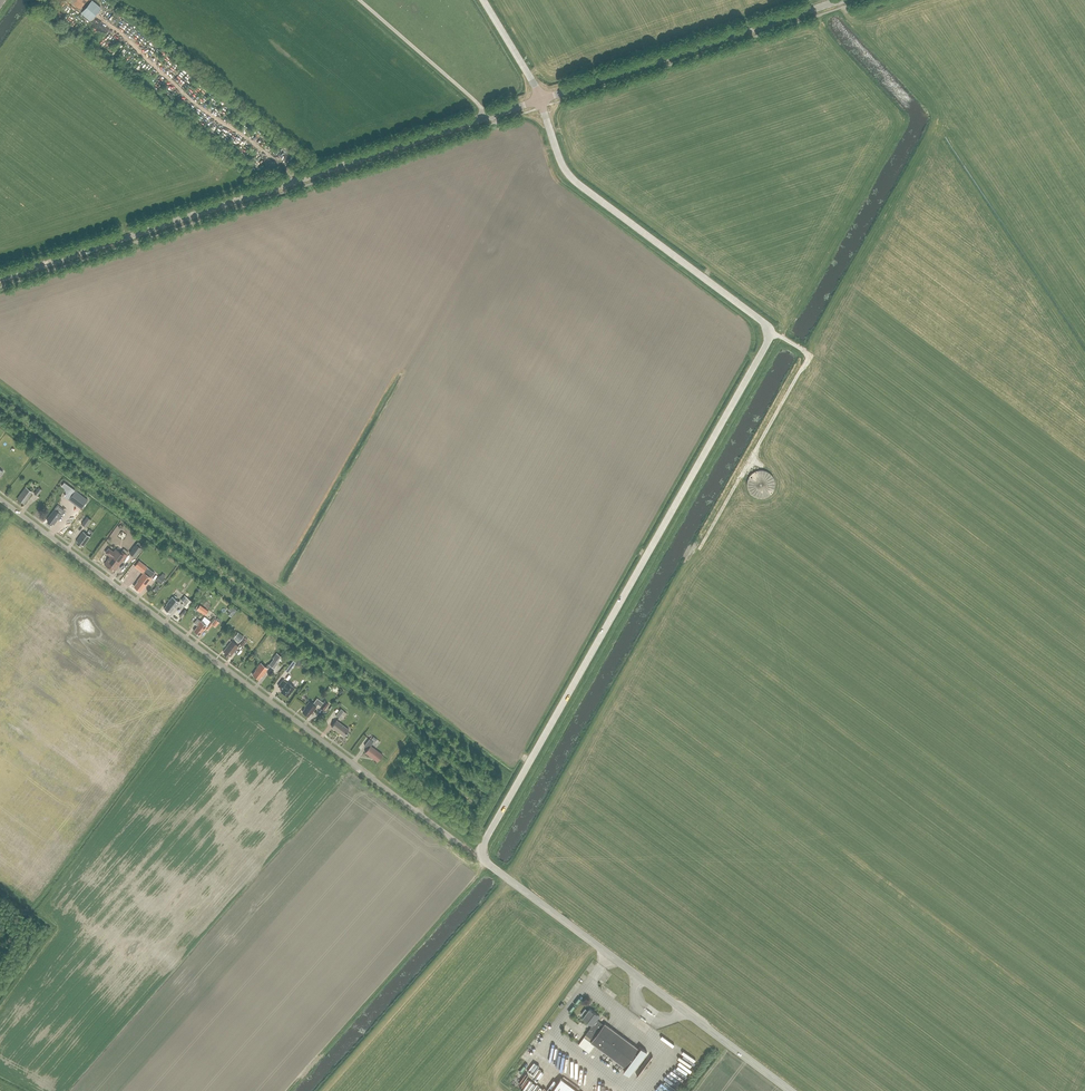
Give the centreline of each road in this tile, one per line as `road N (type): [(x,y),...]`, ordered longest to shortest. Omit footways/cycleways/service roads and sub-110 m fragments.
road 1 (tertiary): [(790,1090),(480,856),(770,335),(572,179),(540,99)]
road 2 (residential): [(461,845),(0,500)]
road 3 (secondary): [(0,280),(540,99)]
road 4 (secondary): [(540,99),(842,0)]

